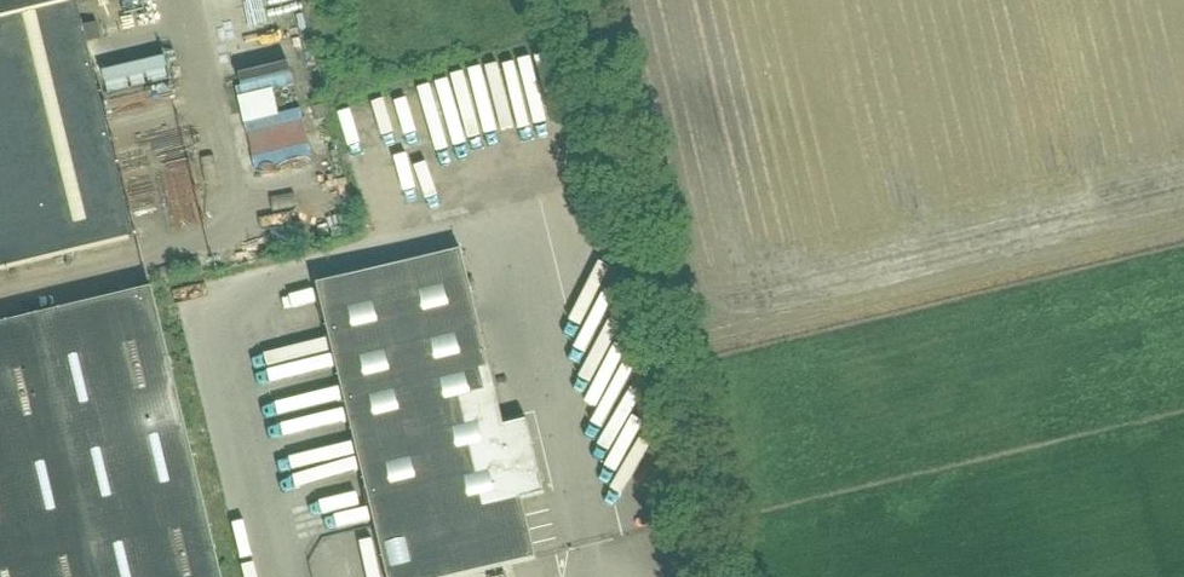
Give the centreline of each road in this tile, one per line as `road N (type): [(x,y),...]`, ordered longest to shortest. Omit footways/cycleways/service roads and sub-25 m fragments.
road 1 (unclassified): [(720,576),(581,0)]

